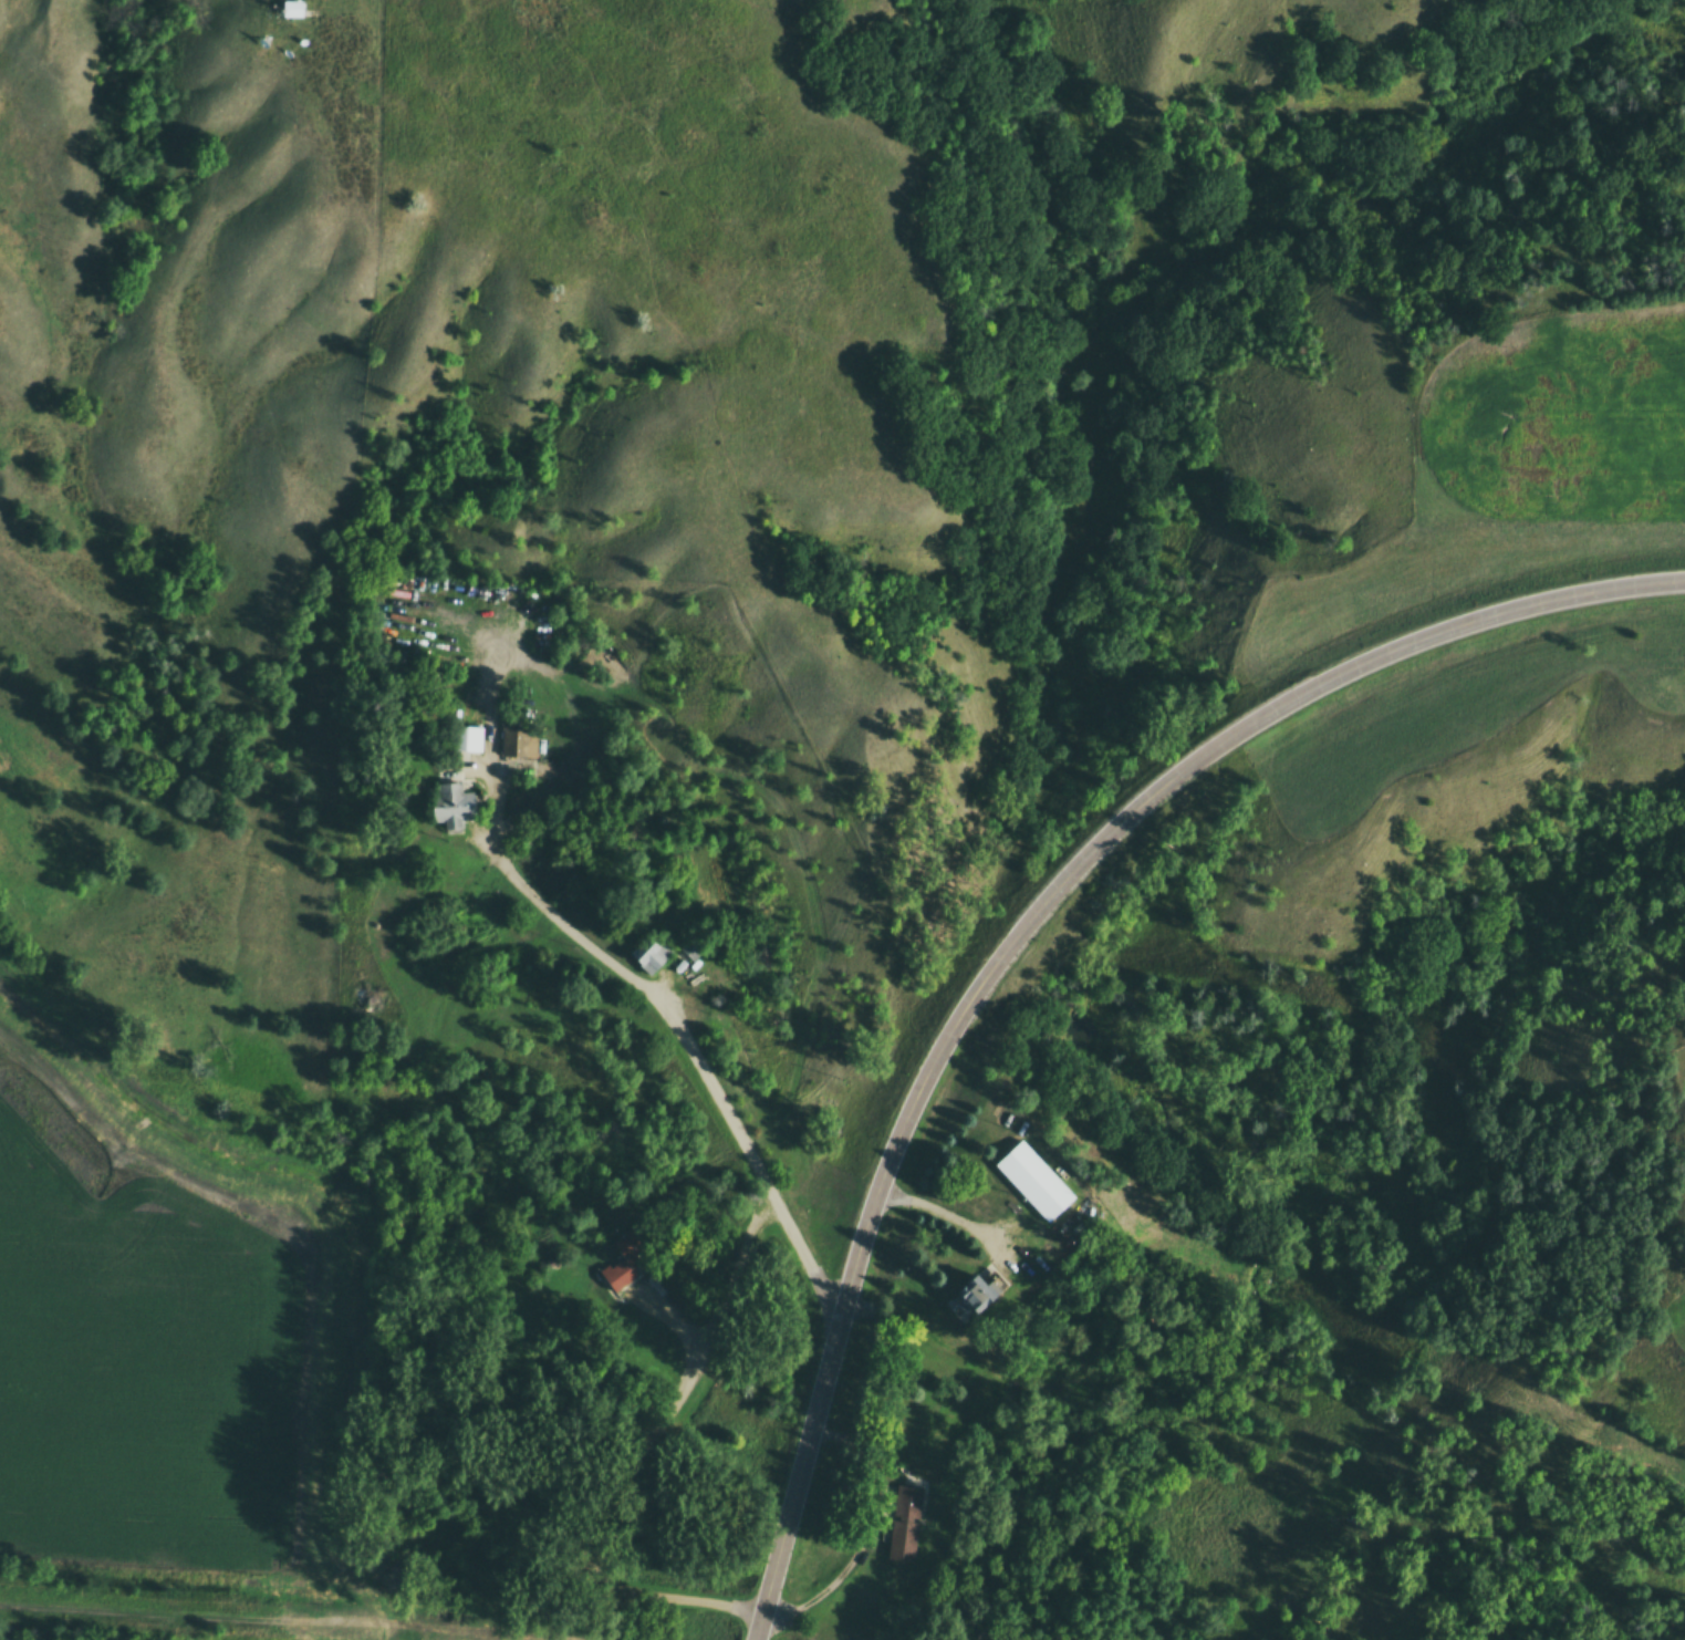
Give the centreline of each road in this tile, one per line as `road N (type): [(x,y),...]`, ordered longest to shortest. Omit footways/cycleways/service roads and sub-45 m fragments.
road 1 (tertiary): [(756,1639),(874,1200),(905,1118),(976,990),(1053,890),(1215,747),(1336,675),(1514,609),(1684,578)]

